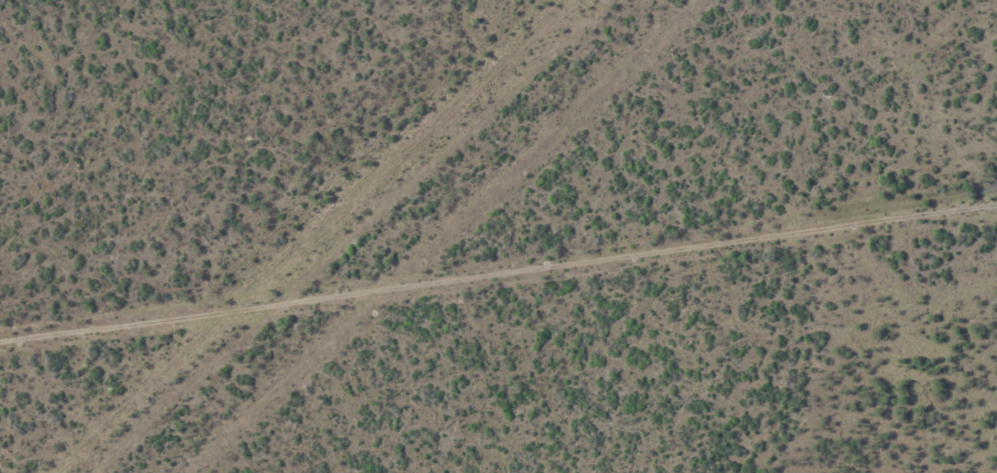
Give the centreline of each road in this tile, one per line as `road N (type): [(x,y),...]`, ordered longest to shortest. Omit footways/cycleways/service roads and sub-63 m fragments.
road 1 (track): [(0,367),(996,232)]

